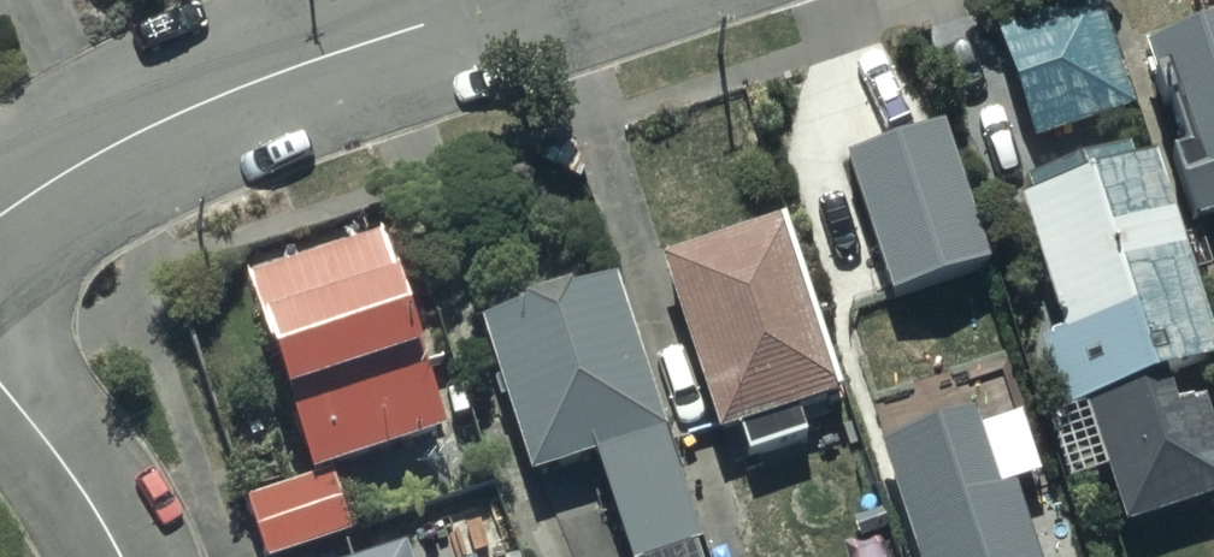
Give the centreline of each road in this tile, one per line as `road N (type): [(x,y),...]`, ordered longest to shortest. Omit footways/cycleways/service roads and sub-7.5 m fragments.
road 1 (residential): [(498,0),(146,127),(0,214)]
road 2 (residential): [(123,556),(71,470),(0,380)]

